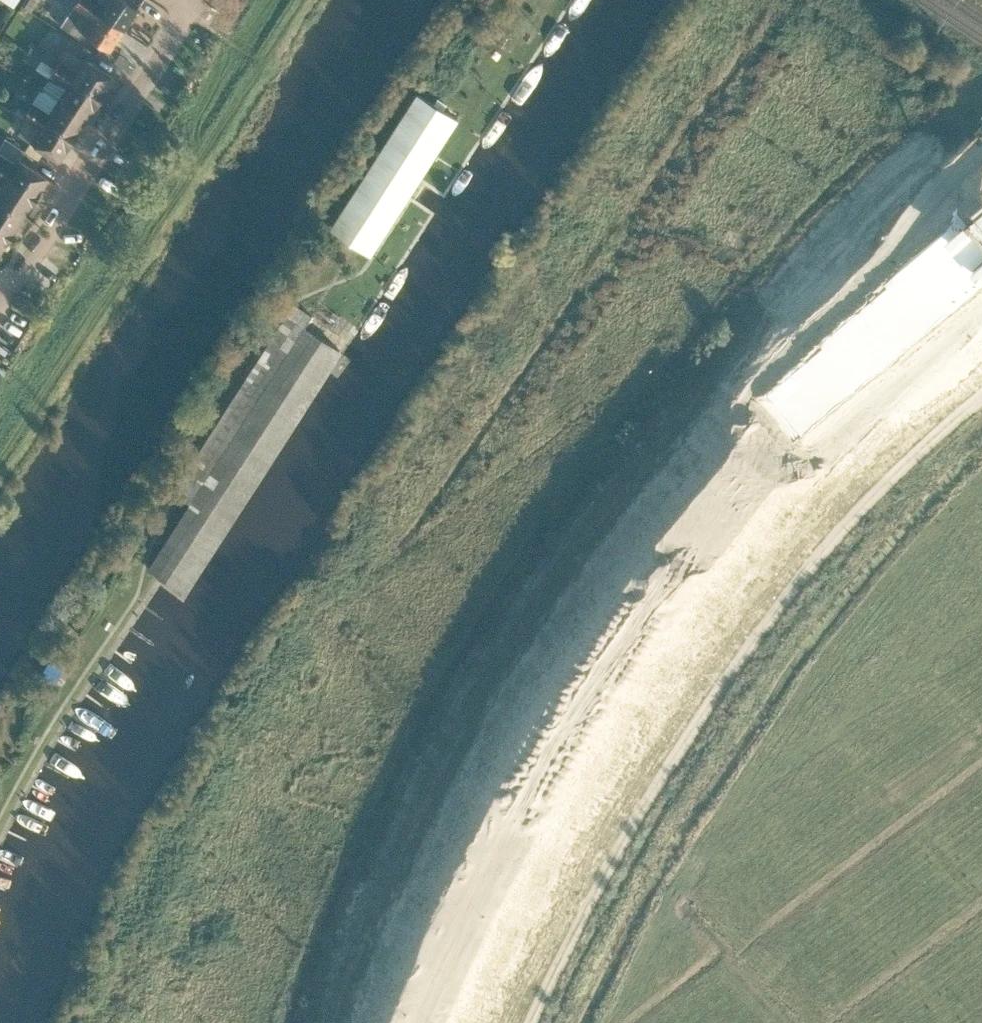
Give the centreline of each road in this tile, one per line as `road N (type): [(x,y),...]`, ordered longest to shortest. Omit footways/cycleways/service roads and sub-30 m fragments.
road 1 (primary): [(981,263),(897,333),(704,547),(549,788),(438,1022)]
road 2 (residential): [(0,301),(191,9),(176,0)]

